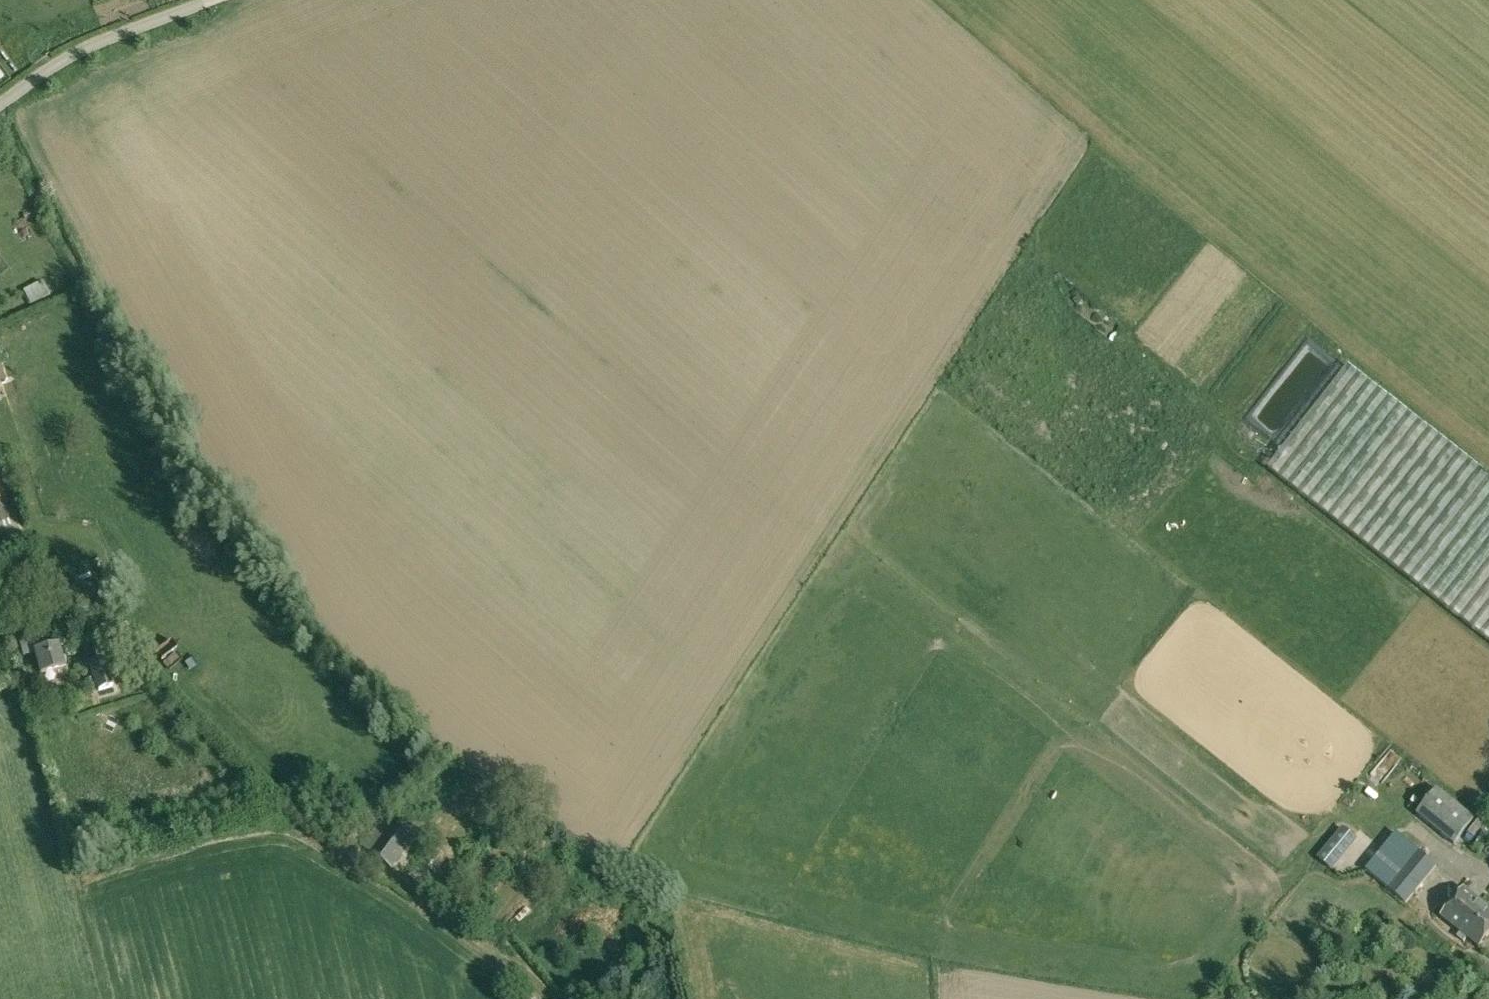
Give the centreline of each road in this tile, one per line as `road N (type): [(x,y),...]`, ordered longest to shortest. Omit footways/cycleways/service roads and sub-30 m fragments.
road 1 (unclassified): [(0,104),(90,45),(208,0)]

